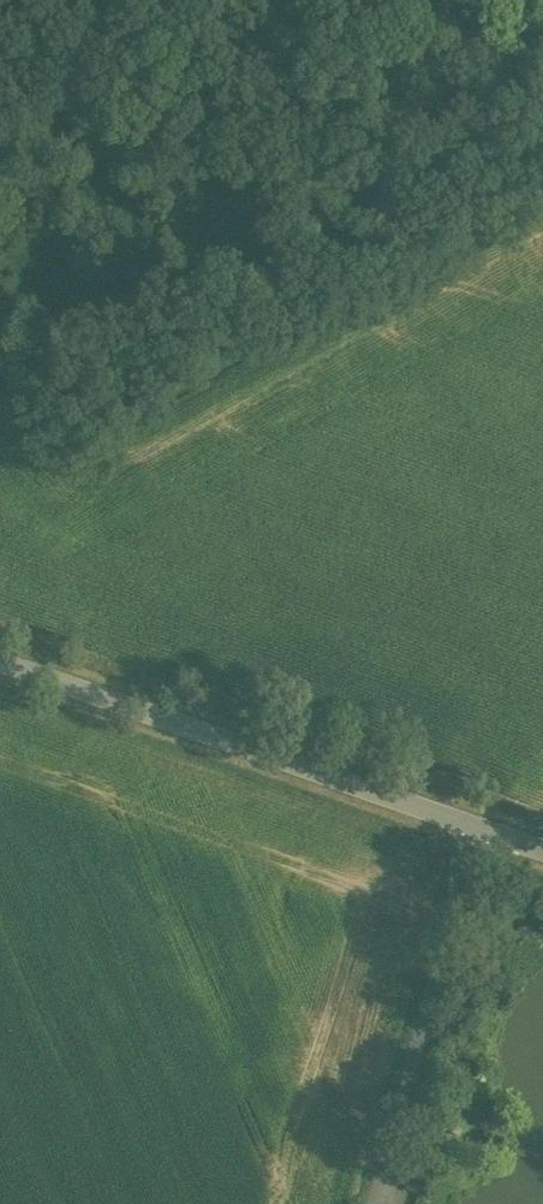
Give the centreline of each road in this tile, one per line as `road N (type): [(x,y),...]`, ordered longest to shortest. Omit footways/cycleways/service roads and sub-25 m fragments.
road 1 (tertiary): [(0,659),(485,829)]
road 2 (residential): [(485,829),(375,1203)]

